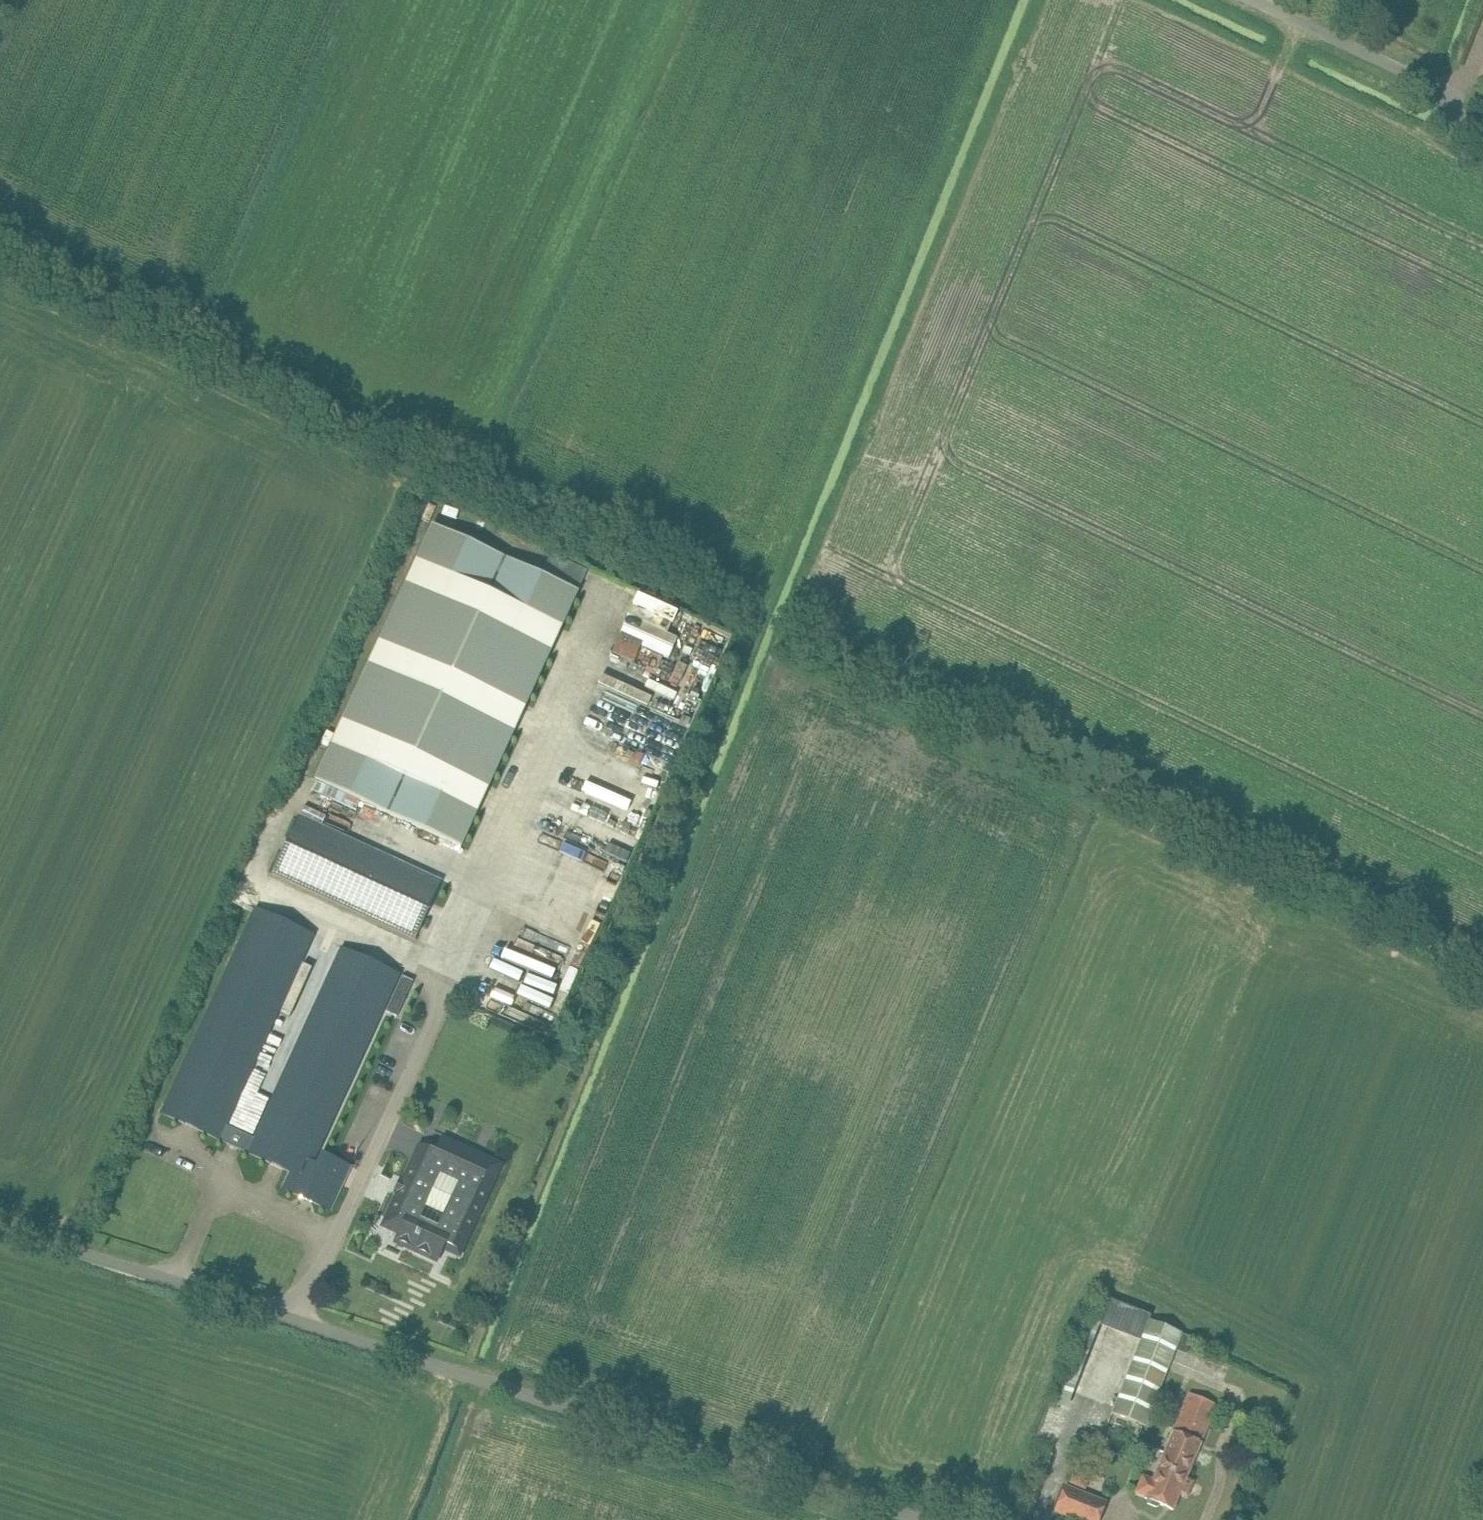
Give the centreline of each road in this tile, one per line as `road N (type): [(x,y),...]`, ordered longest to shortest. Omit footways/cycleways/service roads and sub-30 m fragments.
road 1 (unclassified): [(923,1519),(0,1226)]
road 2 (unclassified): [(1482,143),(1419,78),(1250,0)]

